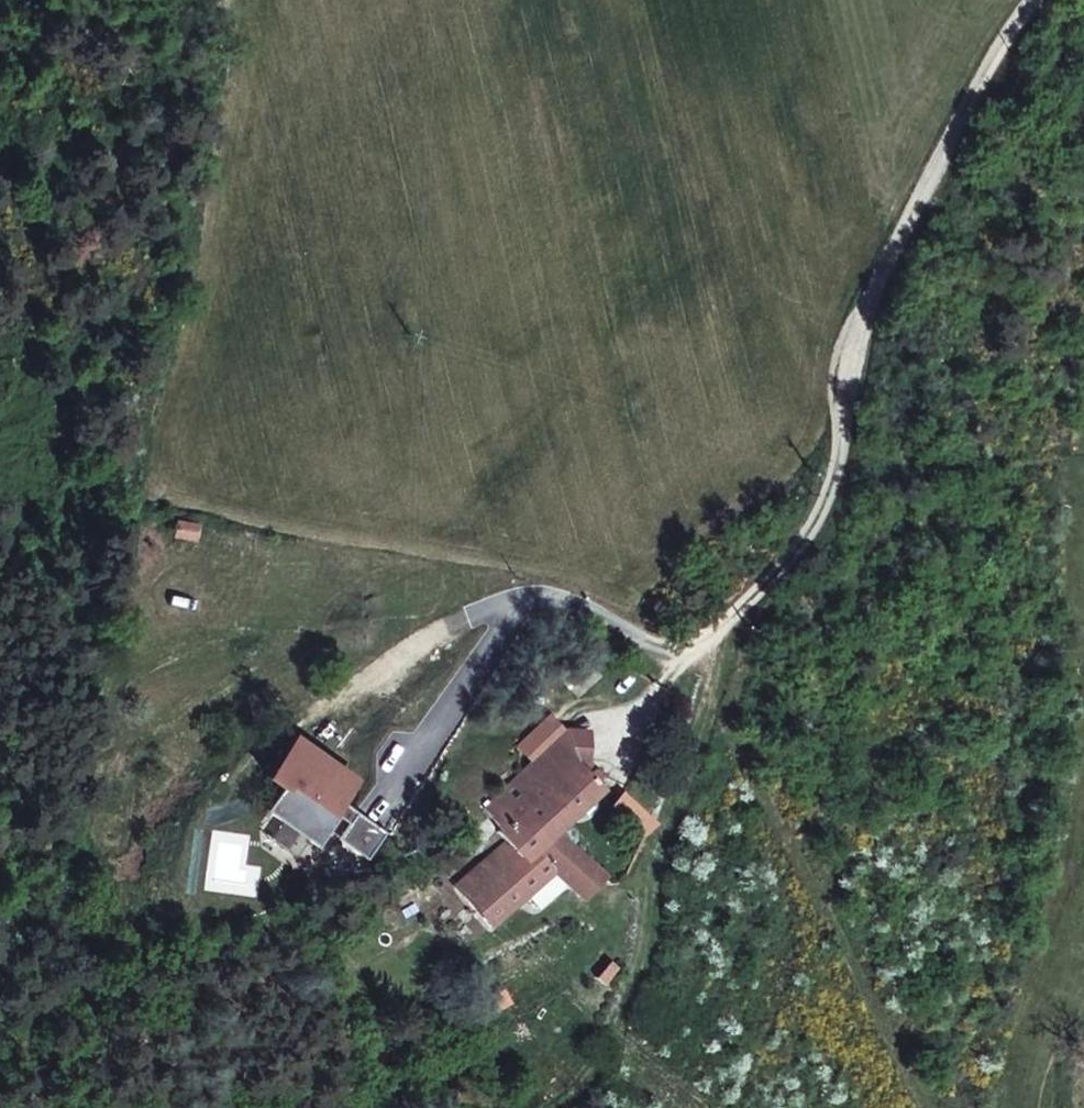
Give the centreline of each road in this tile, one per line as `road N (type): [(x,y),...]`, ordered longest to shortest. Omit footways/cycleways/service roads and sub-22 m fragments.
road 1 (track): [(1032,0),(965,74),(801,513),(588,729)]

